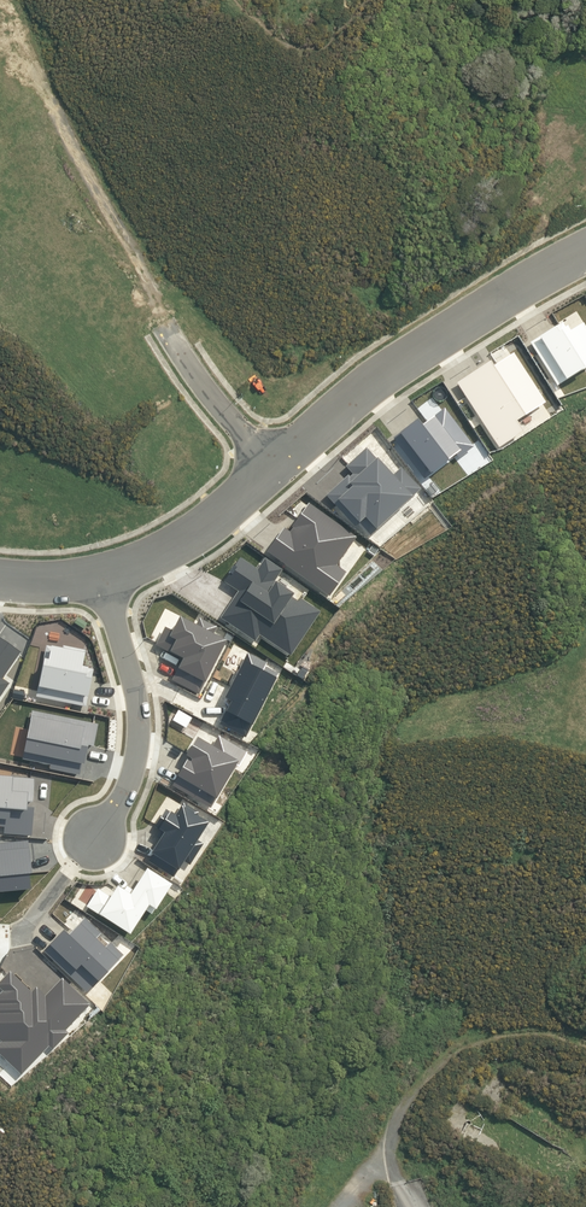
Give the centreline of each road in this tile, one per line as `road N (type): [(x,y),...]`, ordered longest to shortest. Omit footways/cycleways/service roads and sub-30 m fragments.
road 1 (residential): [(282,463),(457,325),(585,249)]
road 2 (unknown): [(159,316),(48,110),(9,0)]
road 3 (track): [(409,1206),(388,1132),(415,1079),(465,1046),(512,1037),(585,1048)]
road 4 (residential): [(93,837),(129,776),(137,732),(102,573)]
road 5 (residential): [(102,573),(153,561),(202,534),(282,463)]
road 6 (residential): [(282,463),(236,420),(159,316)]

